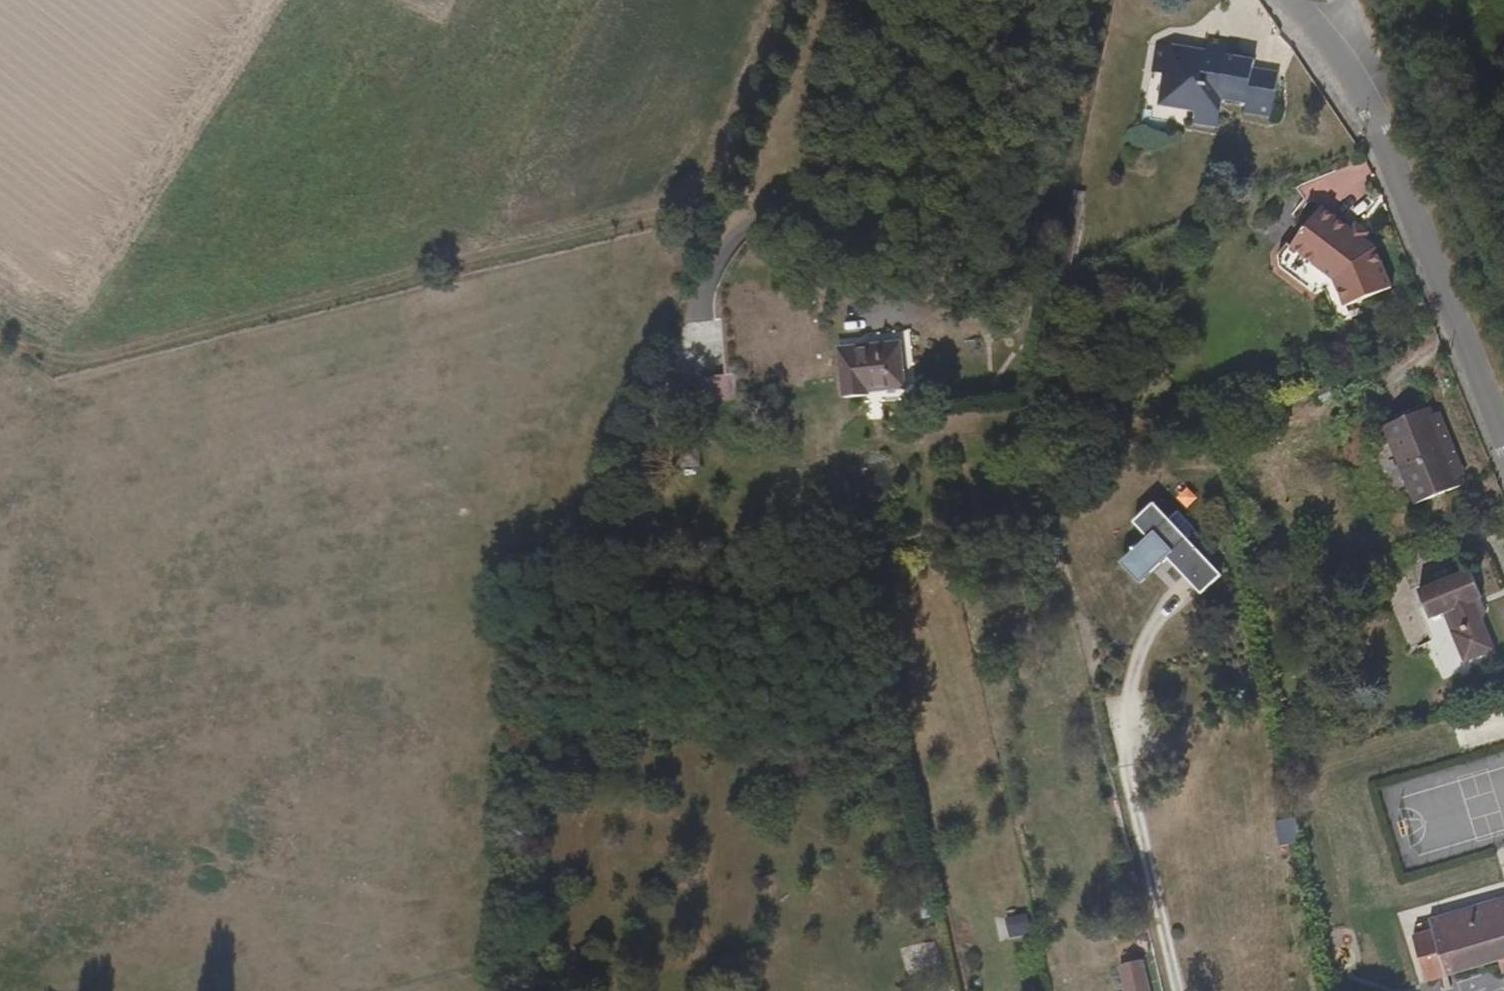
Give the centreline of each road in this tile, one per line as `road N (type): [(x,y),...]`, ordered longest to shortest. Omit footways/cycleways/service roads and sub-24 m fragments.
road 1 (residential): [(1503,445),(1381,136),(1341,75)]

